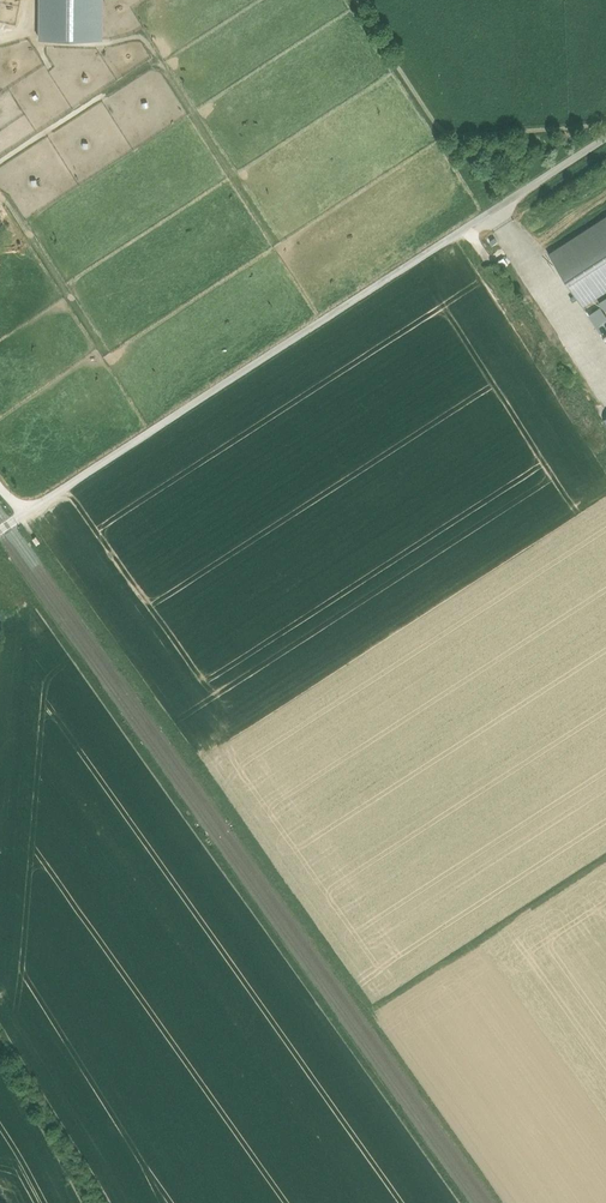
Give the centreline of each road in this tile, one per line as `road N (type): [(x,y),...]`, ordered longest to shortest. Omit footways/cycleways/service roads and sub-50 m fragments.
road 1 (track): [(605,139),(24,514)]
road 2 (track): [(605,123),(455,136),(434,127),(353,0)]

